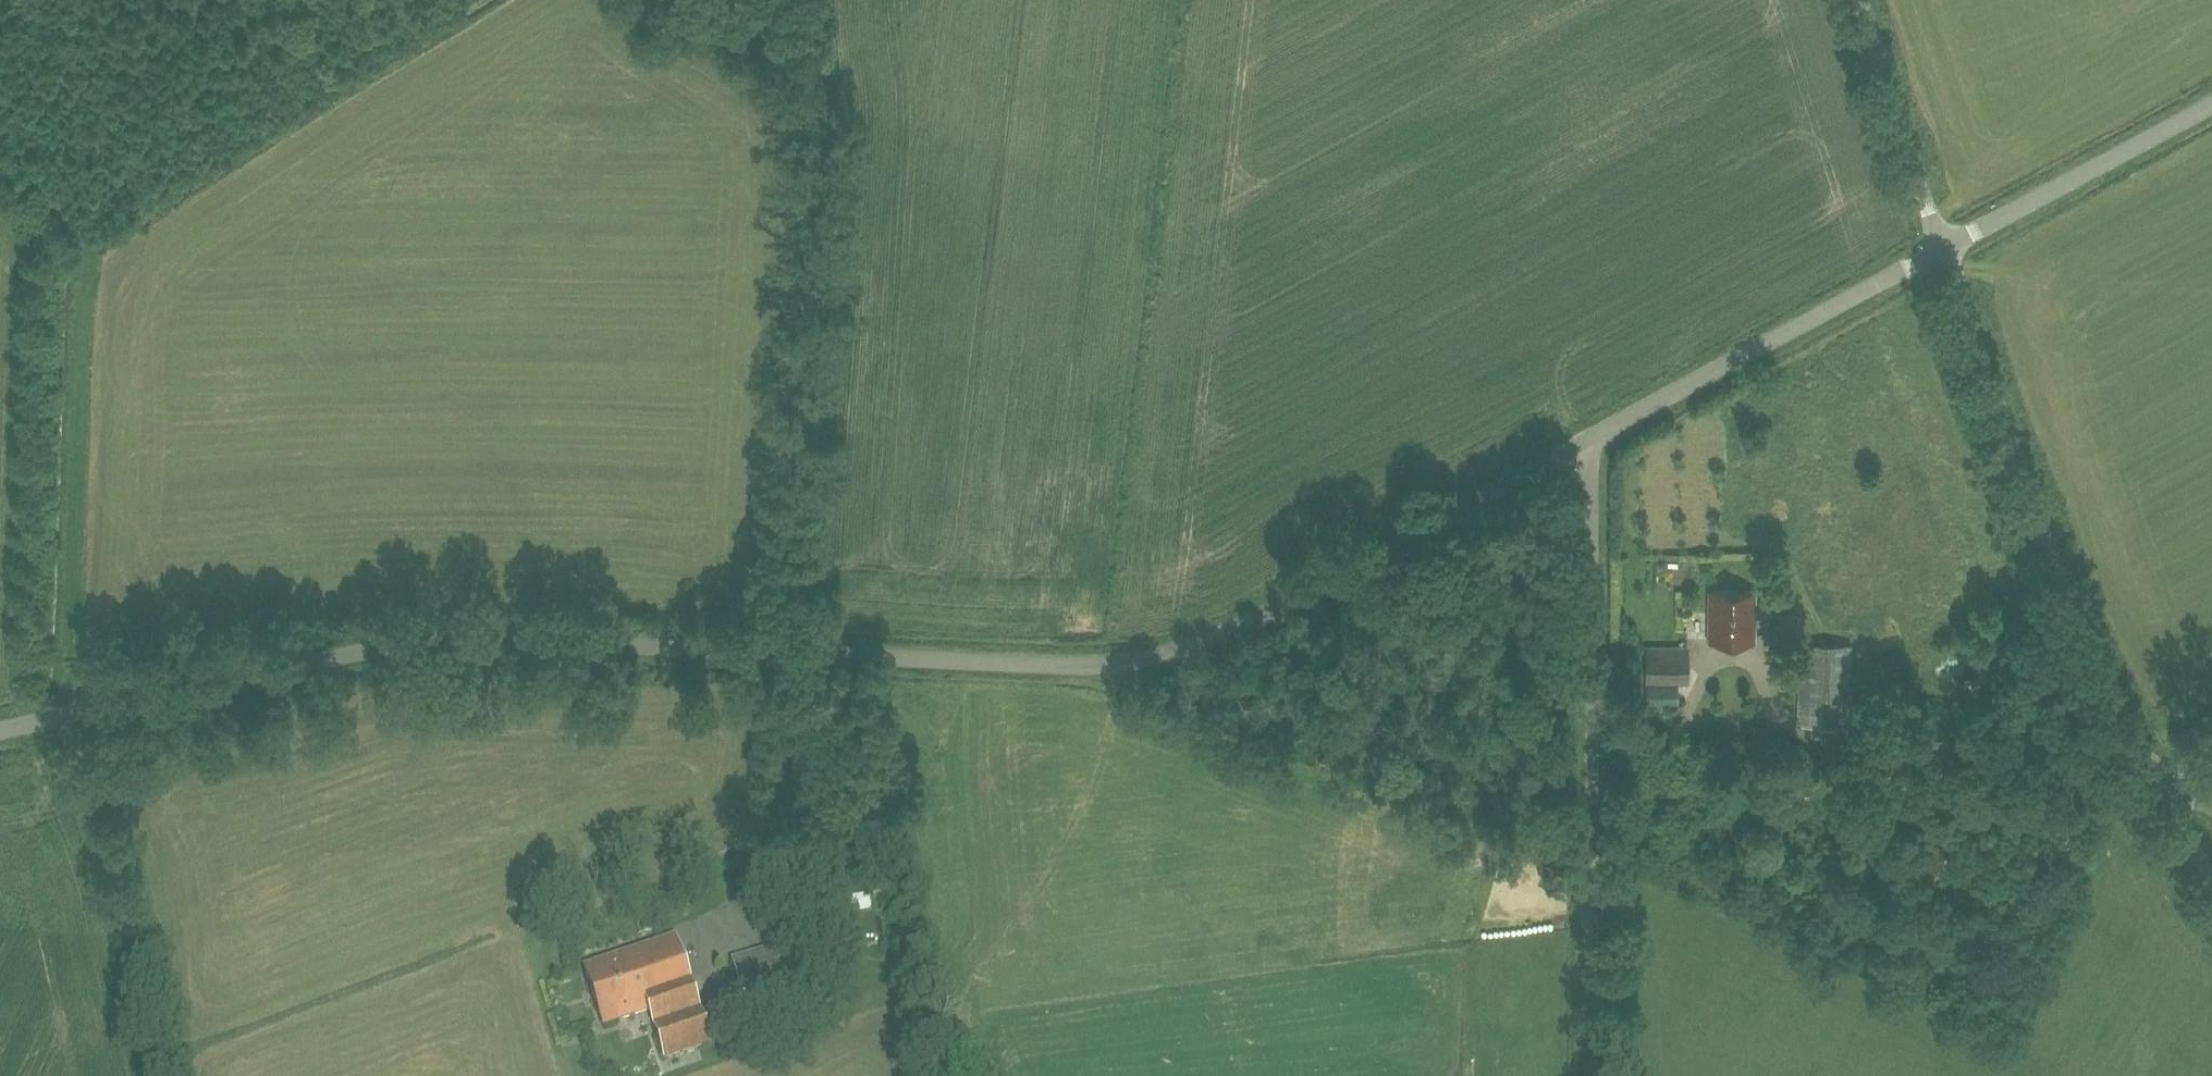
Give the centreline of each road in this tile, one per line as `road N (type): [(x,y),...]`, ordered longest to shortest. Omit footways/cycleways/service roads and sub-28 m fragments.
road 1 (unclassified): [(0,731),(442,647),(1151,656),(1202,645),(1586,439)]
road 2 (track): [(728,0),(829,63),(791,651)]
road 3 (unclassified): [(2211,872),(2101,660),(1941,251)]
road 4 (unclassified): [(1591,1075),(1586,439)]
road 5 (unclassified): [(1586,439),(1941,251)]
road 6 (unclassified): [(1941,251),(2211,107)]
road 7 (unclassified): [(1941,251),(1859,0)]

